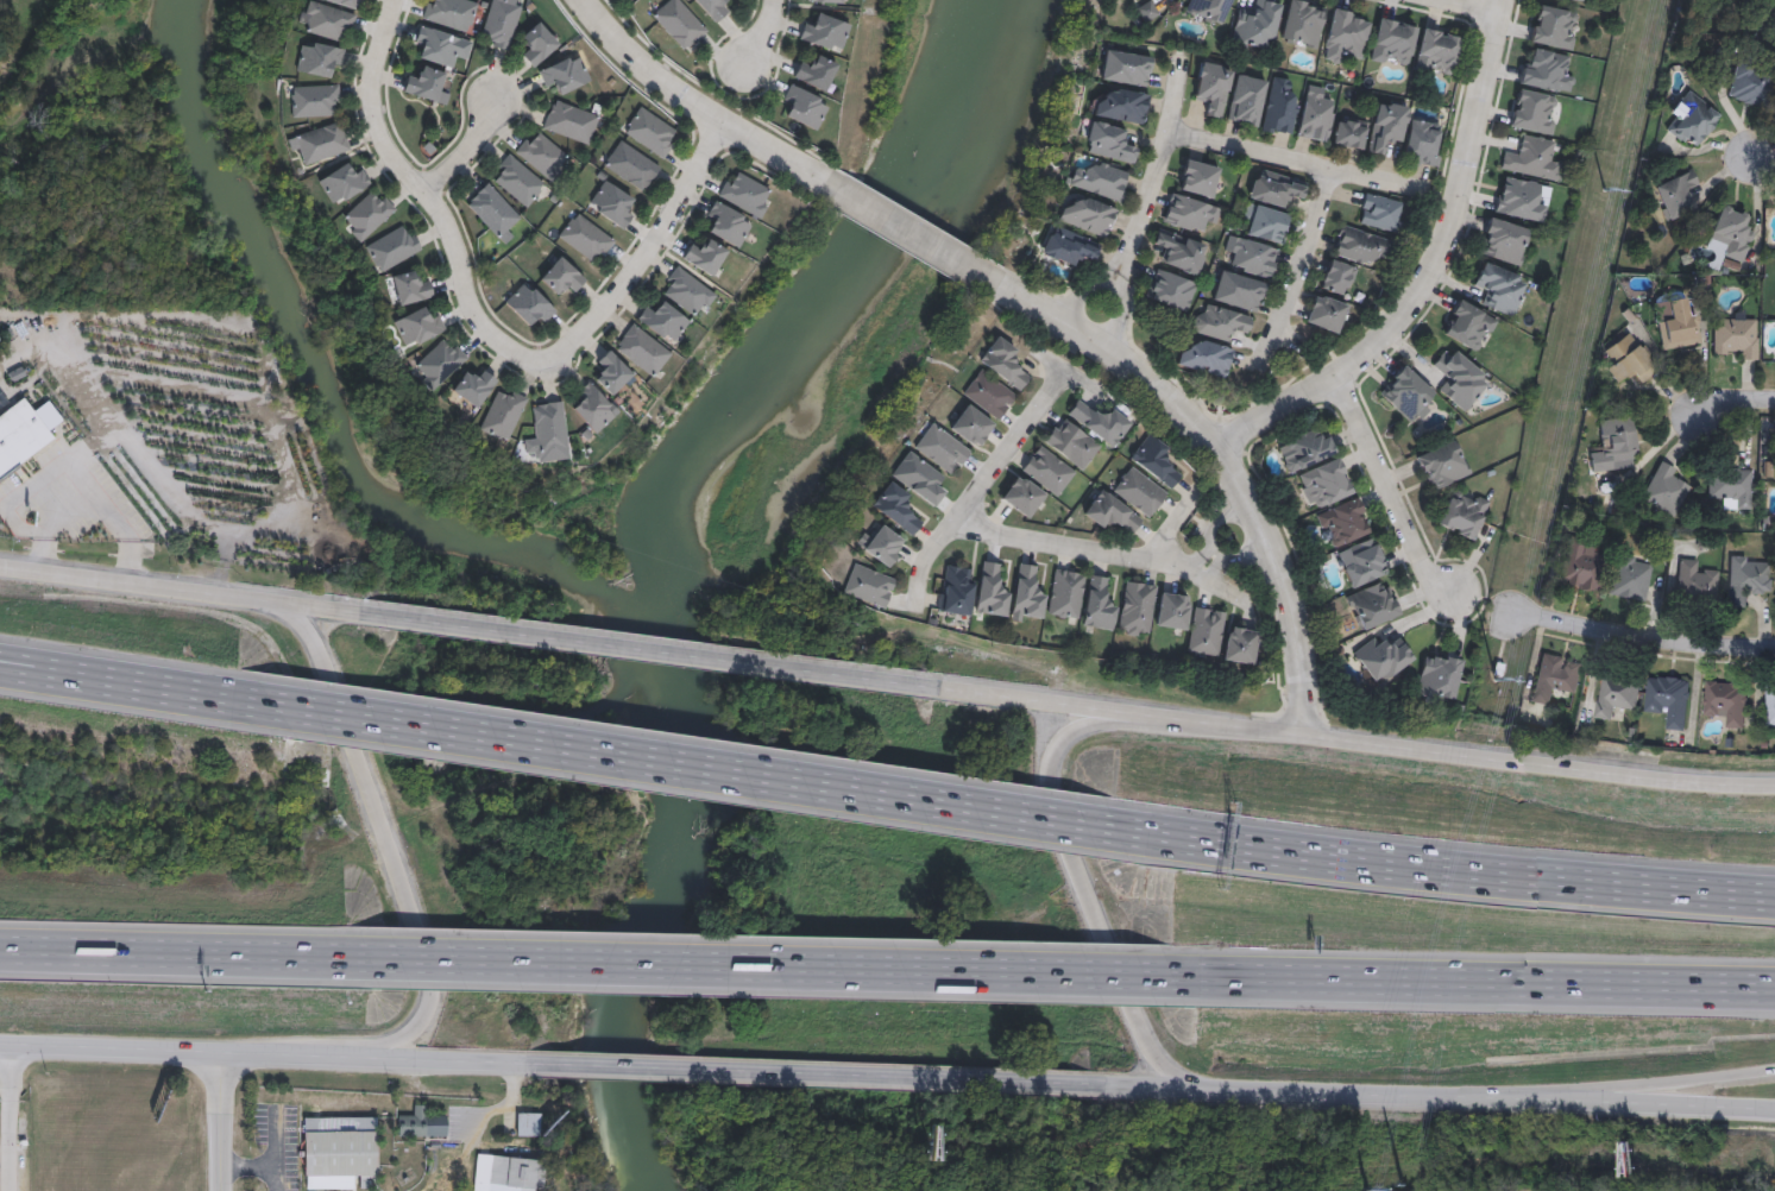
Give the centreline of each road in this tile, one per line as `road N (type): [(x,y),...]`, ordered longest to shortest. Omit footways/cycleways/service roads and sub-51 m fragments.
road 1 (motorway): [(1165,837),(246,701)]
road 2 (secondary): [(1774,781),(1613,775),(939,688)]
road 3 (motorway): [(351,958),(1175,976)]
road 4 (secondary): [(1131,1084),(1575,1094),(1774,1108)]
road 5 (motorway): [(1774,896),(1544,882),(1165,837)]
road 6 (secondary): [(523,1061),(1131,1084)]
road 7 (motorway): [(1175,976),(1774,988)]
road 8 (secondary): [(939,688),(364,611)]
road 9 (residential): [(1494,0),(1475,121),(1430,275),(1387,328),(1336,371),(1216,439)]
road 10 (secondary): [(0,1041),(523,1061)]
road 11 (secondary): [(1190,723),(1090,721),(1070,729),(1046,765),(1065,840),(1139,1025),(1167,1070),(1189,1080)]
road 12 (secondary): [(386,1053),(430,1010),(434,975),(322,655),(300,625),(265,601)]
road 13 (residential): [(394,0),(372,76),(379,132),(432,200),(477,289),(541,372)]
road 14 (secondary): [(364,611),(0,565)]
road 15 (residential): [(846,197),(672,93),(578,0)]
road 16 (residential): [(1313,732),(1307,650),(1291,588),(1239,464),(1216,439)]
road 17 (residential): [(541,372),(617,288),(723,126)]
road 18 (motorway): [(48,947),(351,958)]
road 19 (residential): [(1244,601),(1153,562),(955,518)]
road 20 (residential): [(1062,374),(917,574),(913,601)]
road 21 (residential): [(1216,439),(1150,382),(996,290)]
road 22 (residential): [(1774,648),(1513,612)]
road 23 (residential): [(1336,371),(1446,594)]
road 24 (motorway): [(222,698),(0,653)]
road 25 (motorway): [(222,698),(0,675)]
road 26 (motorway): [(1575,1094),(1774,1069)]
road 27 (residential): [(996,290),(846,197)]
road 28 (residential): [(219,1050),(222,1190)]
road 29 (residential): [(432,200),(481,132),(495,90)]

